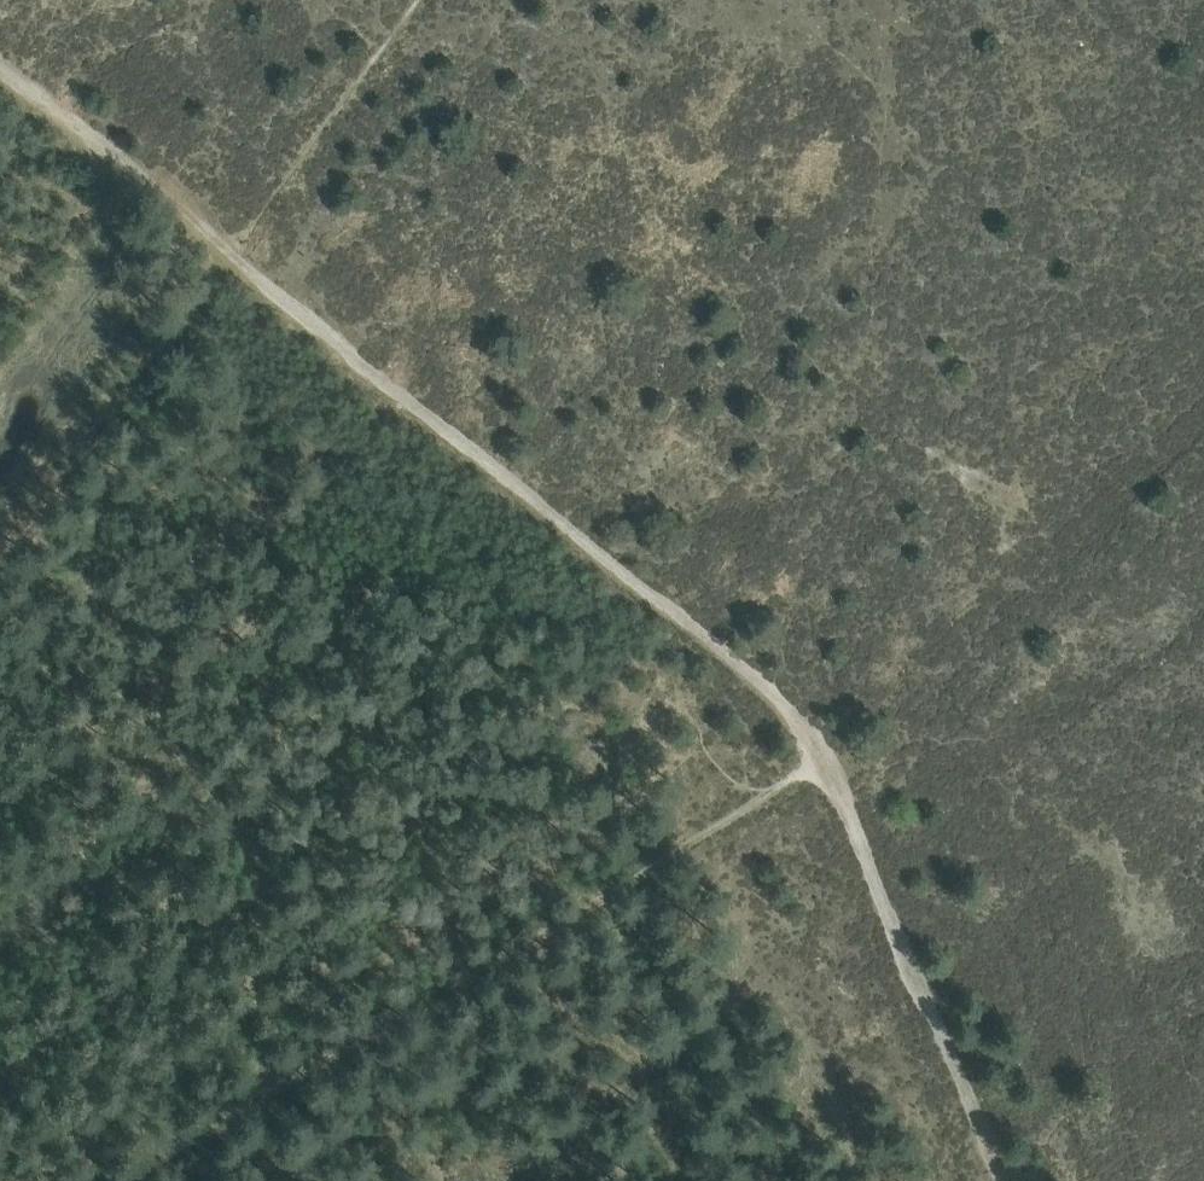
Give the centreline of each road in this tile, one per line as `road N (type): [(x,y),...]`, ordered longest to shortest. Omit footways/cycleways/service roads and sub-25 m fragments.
road 1 (track): [(0,45),(225,248),(824,756),(850,792),(1005,1180)]
road 2 (track): [(824,756),(725,805),(108,1180)]

